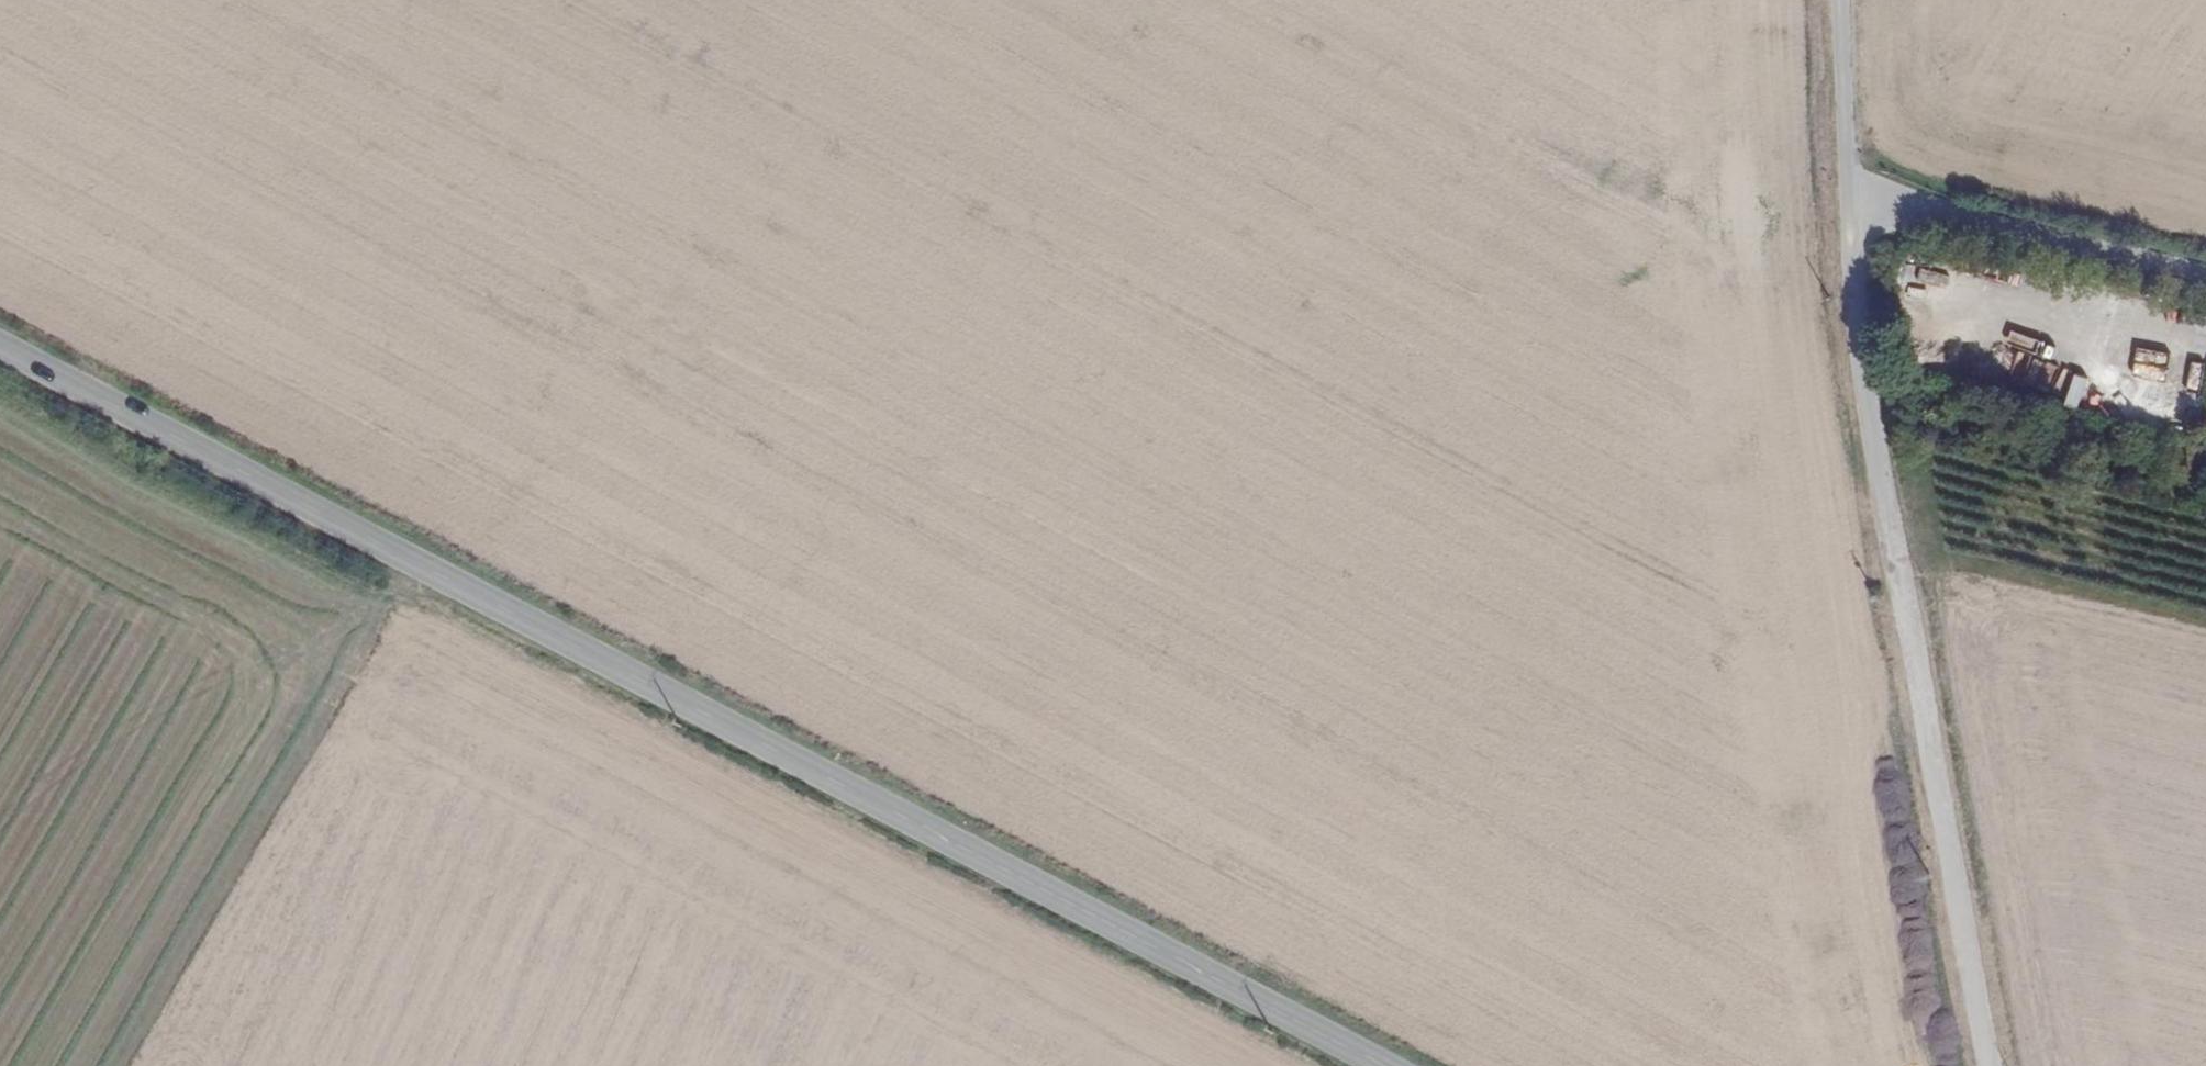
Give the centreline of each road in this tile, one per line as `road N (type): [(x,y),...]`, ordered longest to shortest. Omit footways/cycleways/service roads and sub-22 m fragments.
road 1 (tertiary): [(1366,1065),(0,358)]
road 2 (unclassified): [(1981,1065),(1853,426),(1830,0)]

